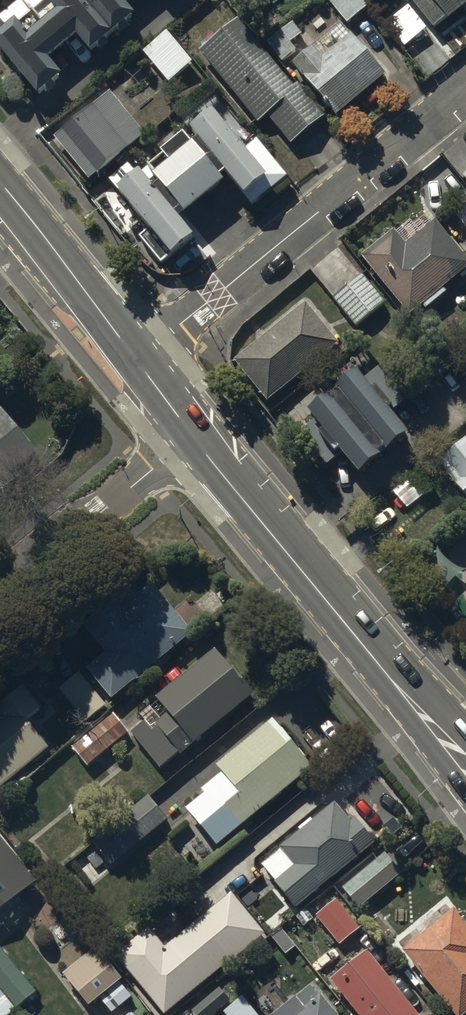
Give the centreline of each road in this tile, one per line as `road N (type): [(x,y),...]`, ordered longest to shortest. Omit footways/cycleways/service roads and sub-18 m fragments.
road 1 (tertiary): [(465,764),(198,432)]
road 2 (residential): [(465,92),(137,360)]
road 3 (residential): [(198,432),(0,594)]
road 4 (tertiary): [(137,360),(0,193)]

